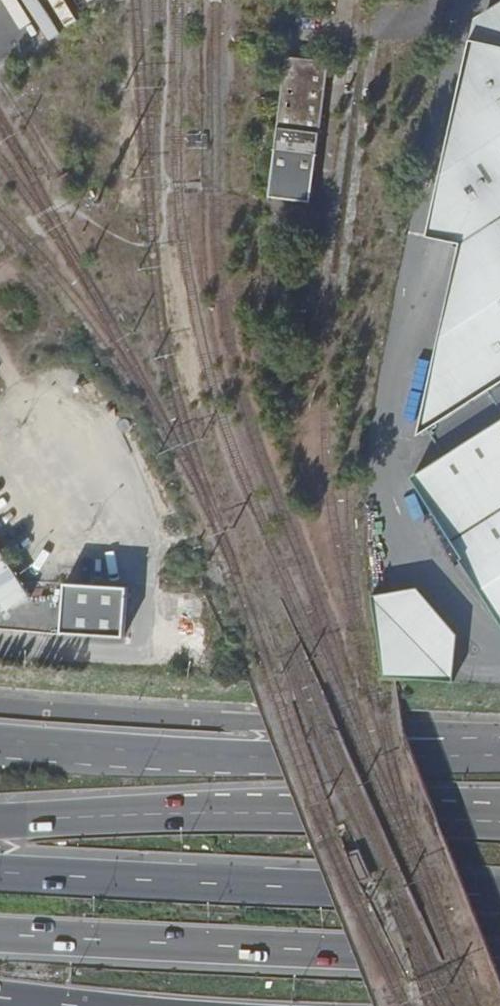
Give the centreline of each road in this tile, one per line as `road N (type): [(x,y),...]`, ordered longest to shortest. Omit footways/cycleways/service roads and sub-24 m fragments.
road 1 (trunk): [(0,931),(499,958)]
road 2 (trunk): [(499,894),(0,871)]
road 3 (trunk): [(499,813),(191,811),(0,821)]

